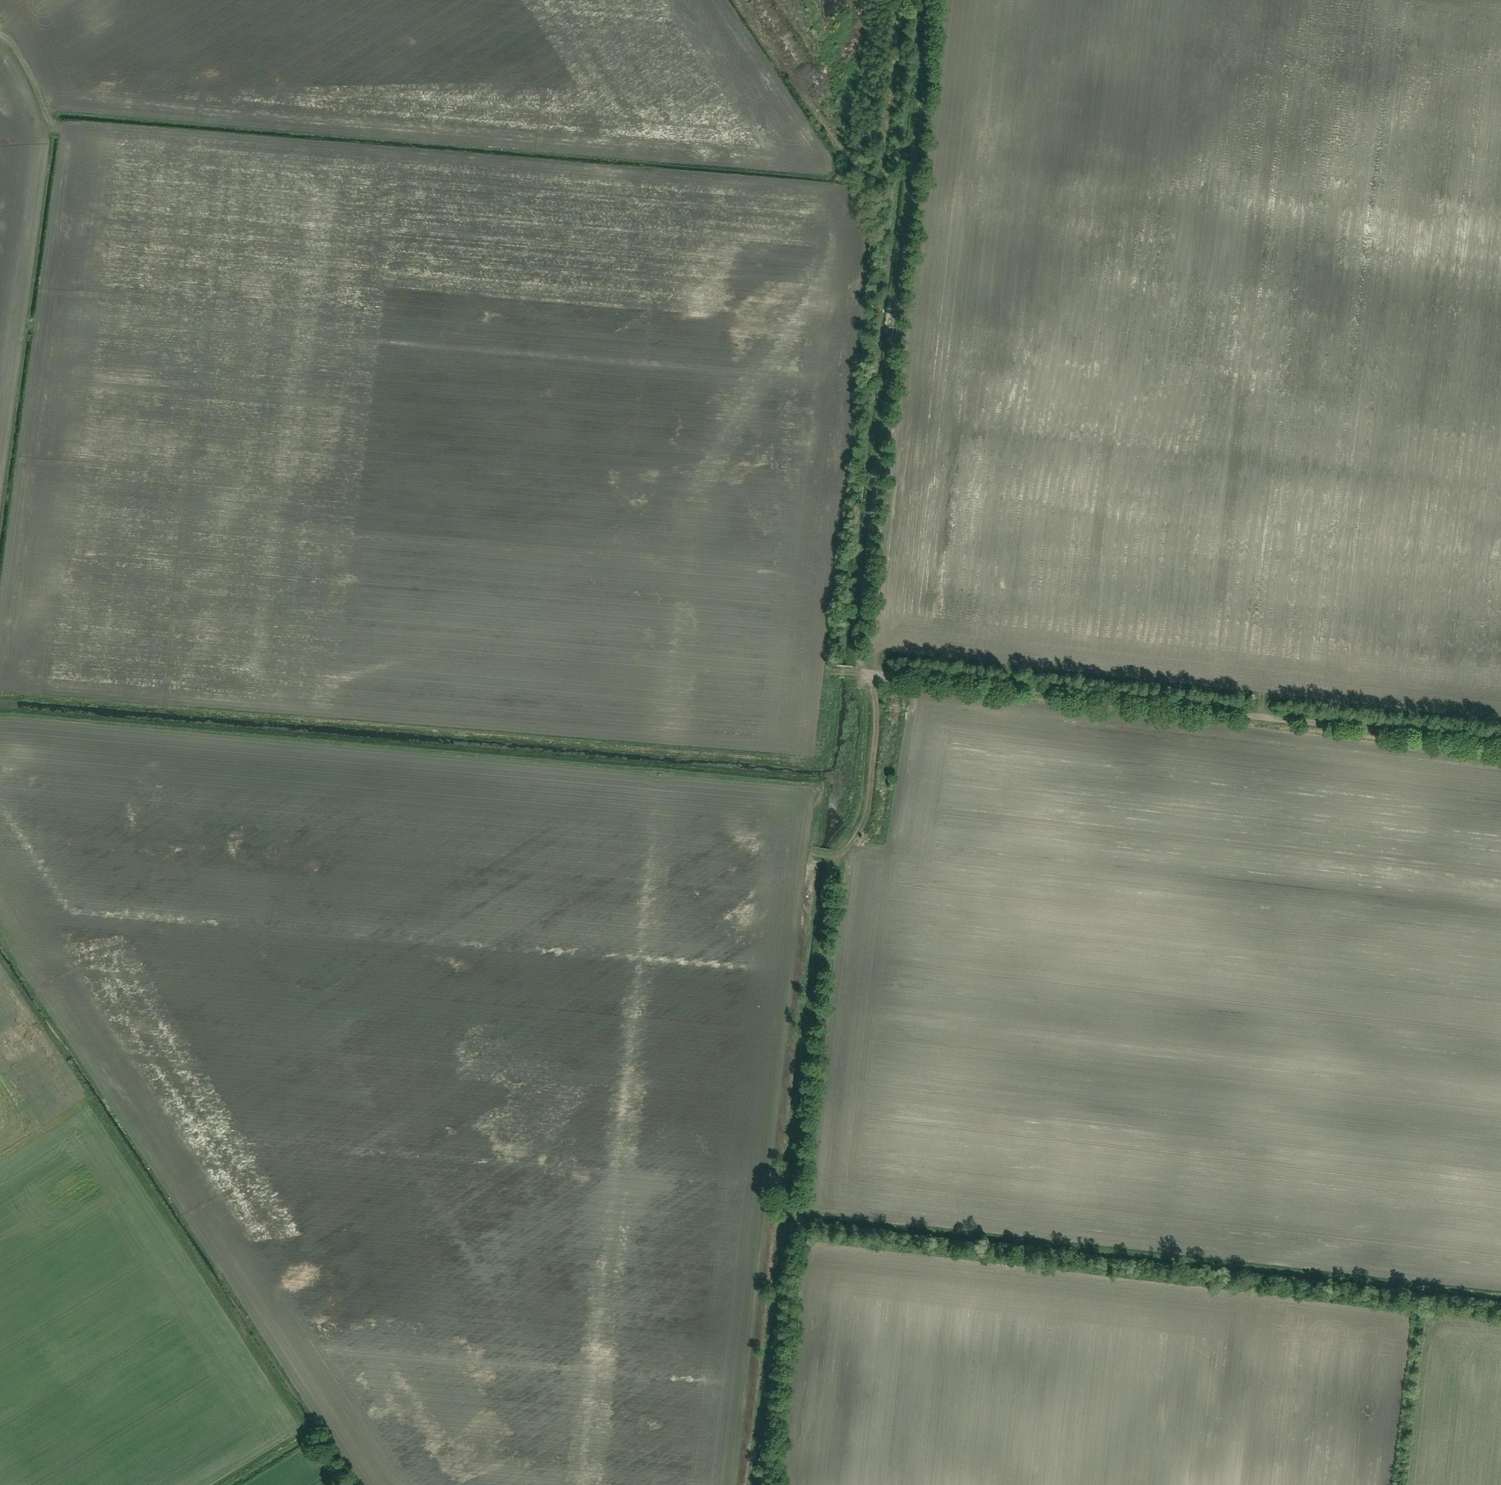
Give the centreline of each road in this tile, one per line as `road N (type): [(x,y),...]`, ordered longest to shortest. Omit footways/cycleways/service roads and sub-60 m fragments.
road 1 (track): [(867,675),(873,695),(863,798),(829,857),(758,1484)]
road 2 (track): [(934,0),(851,655),(867,675)]
road 3 (track): [(867,675),(1500,747)]

